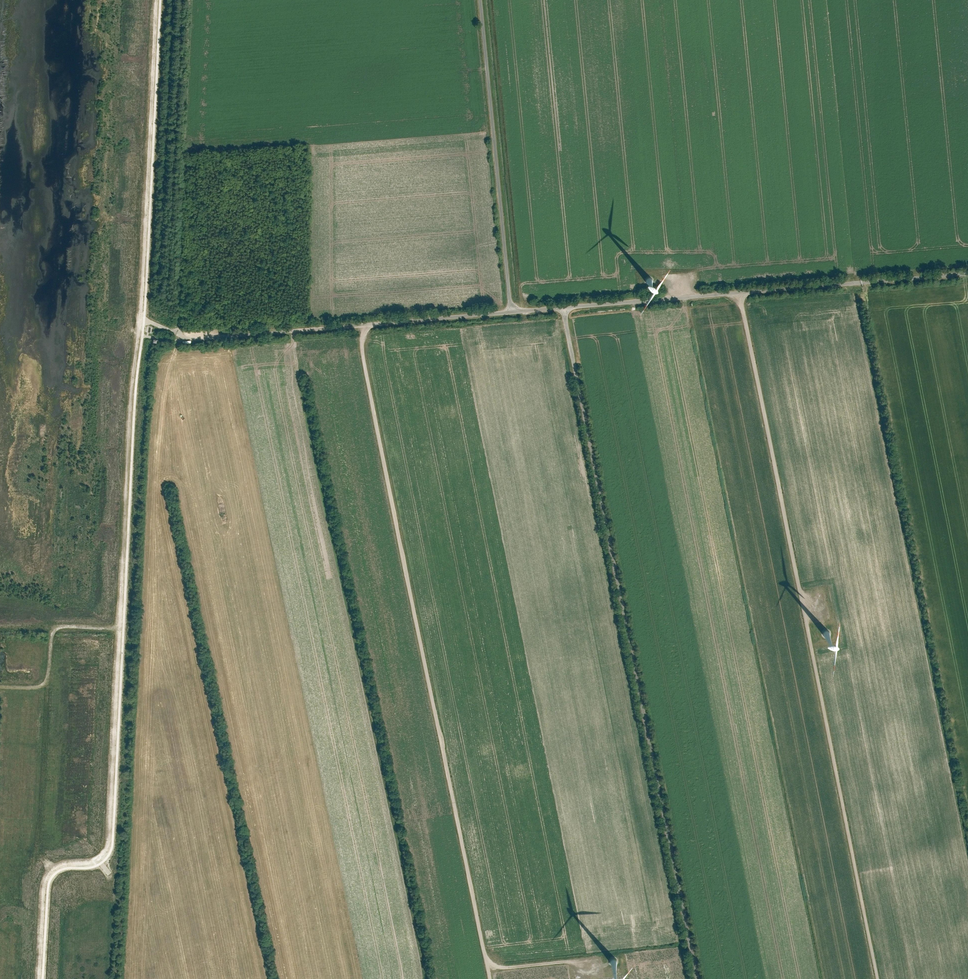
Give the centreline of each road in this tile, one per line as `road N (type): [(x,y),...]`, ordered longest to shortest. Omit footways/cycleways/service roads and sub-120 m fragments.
road 1 (track): [(740,294),(877,978)]
road 2 (unclassified): [(698,978),(564,308)]
road 3 (track): [(362,326),(491,978)]
road 4 (track): [(0,687),(42,684),(56,627),(119,628),(138,336)]
road 5 (unclassified): [(564,308),(967,274)]
road 6 (track): [(37,978),(47,874),(106,850),(124,628)]
road 7 (track): [(155,0),(138,336)]
road 8 (unclassified): [(179,338),(513,313)]
road 9 (unclassified): [(513,313),(481,0)]

